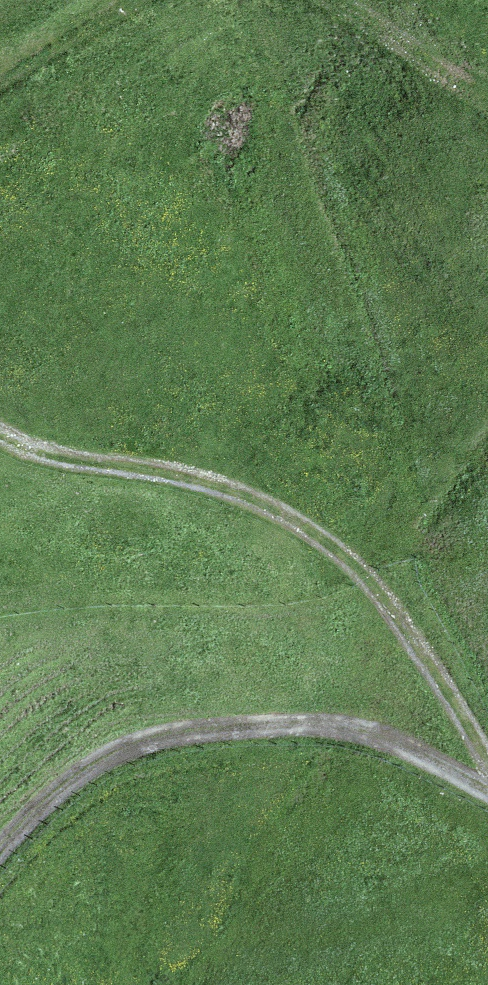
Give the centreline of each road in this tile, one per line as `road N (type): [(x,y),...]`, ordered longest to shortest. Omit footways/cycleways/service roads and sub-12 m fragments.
road 1 (track): [(0,433),(41,455),(253,498),(353,566),(463,725),(487,776)]
road 2 (track): [(0,842),(35,798),(109,755),(220,735),(363,743),(487,793)]
road 3 (track): [(353,0),(487,73)]

